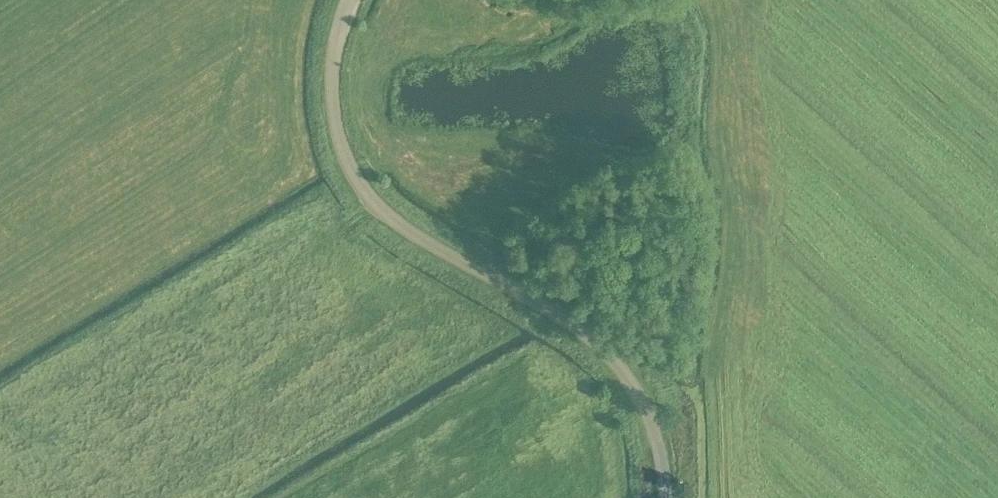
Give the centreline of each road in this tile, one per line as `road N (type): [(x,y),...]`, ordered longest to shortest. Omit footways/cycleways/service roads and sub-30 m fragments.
road 1 (unclassified): [(666,497),(650,418),(601,345),(406,229),(364,191),(348,164),(335,108),(337,37),(349,0)]

